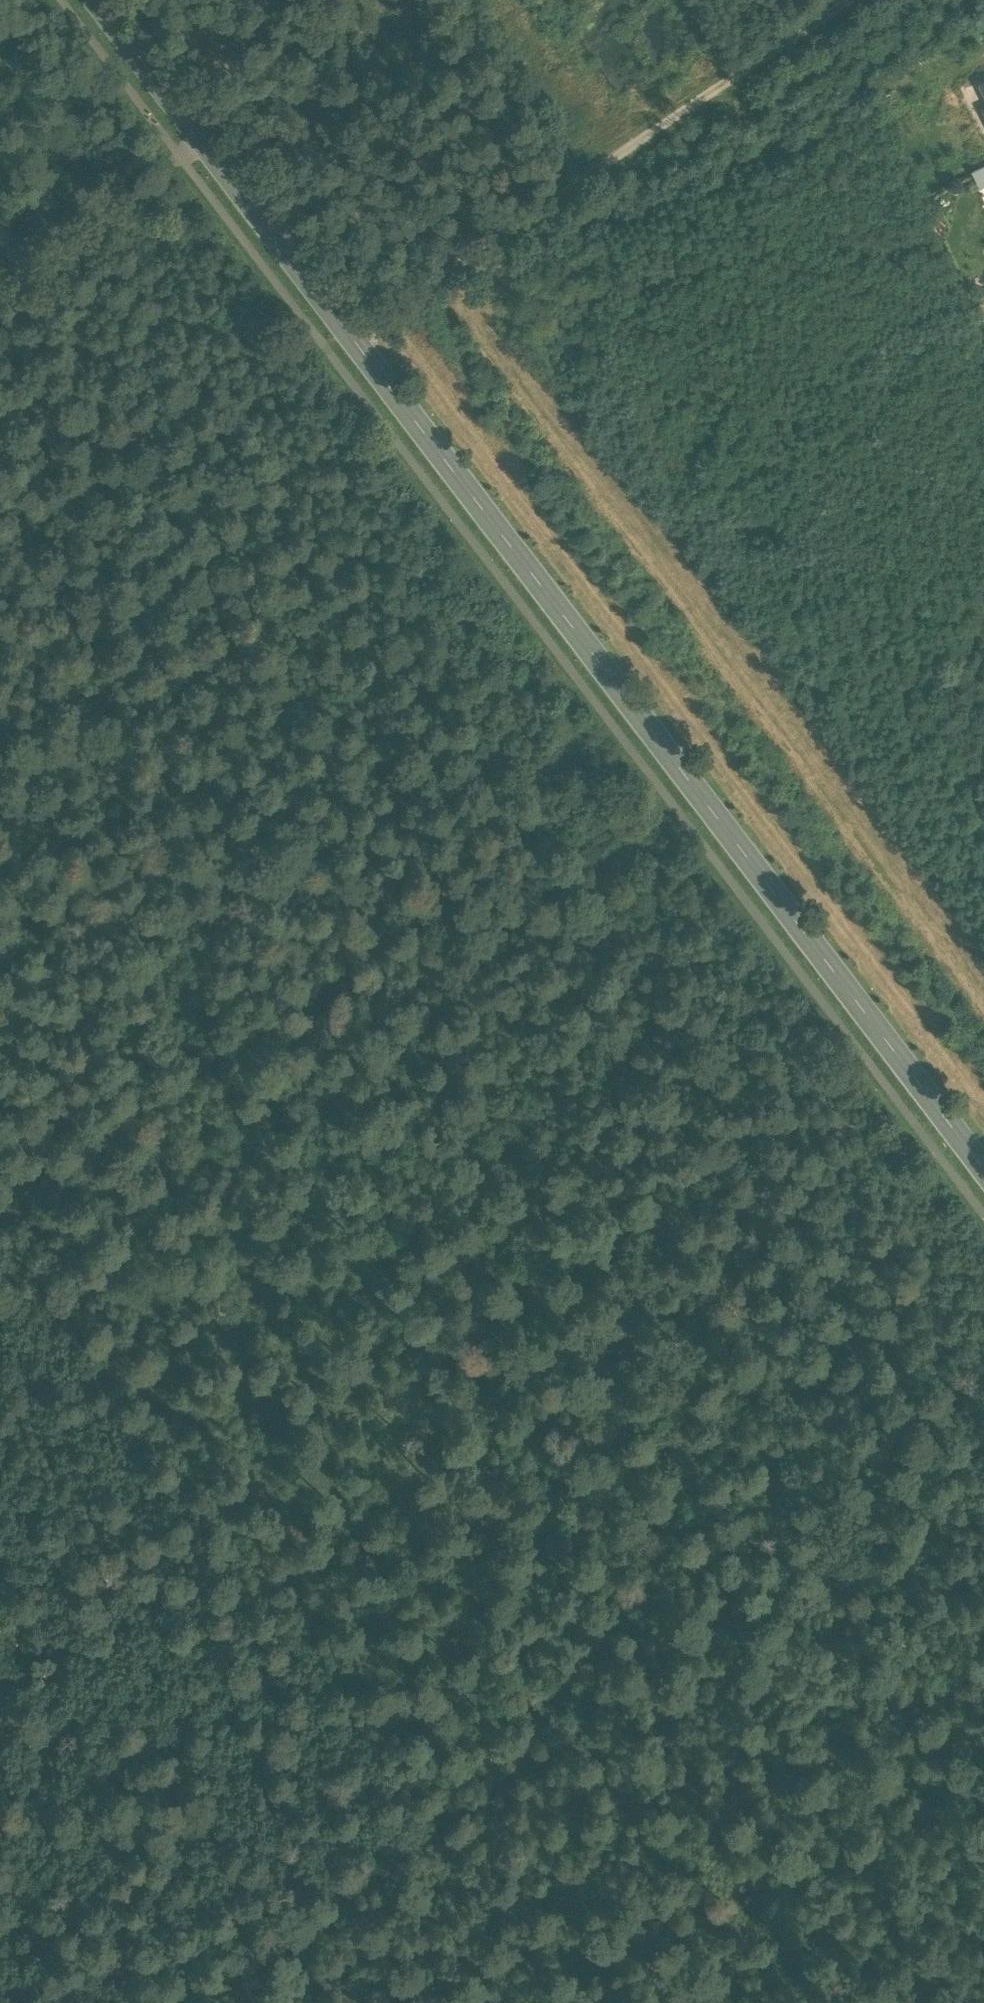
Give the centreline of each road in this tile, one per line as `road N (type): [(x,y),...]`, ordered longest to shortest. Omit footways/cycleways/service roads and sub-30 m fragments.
road 1 (secondary): [(983,1169),(94,0)]
road 2 (track): [(663,746),(0,1216)]
road 3 (track): [(563,193),(858,0)]
road 4 (track): [(534,1764),(671,2002)]
road 5 (track): [(202,139),(0,301)]
road 6 (track): [(352,334),(563,193)]

